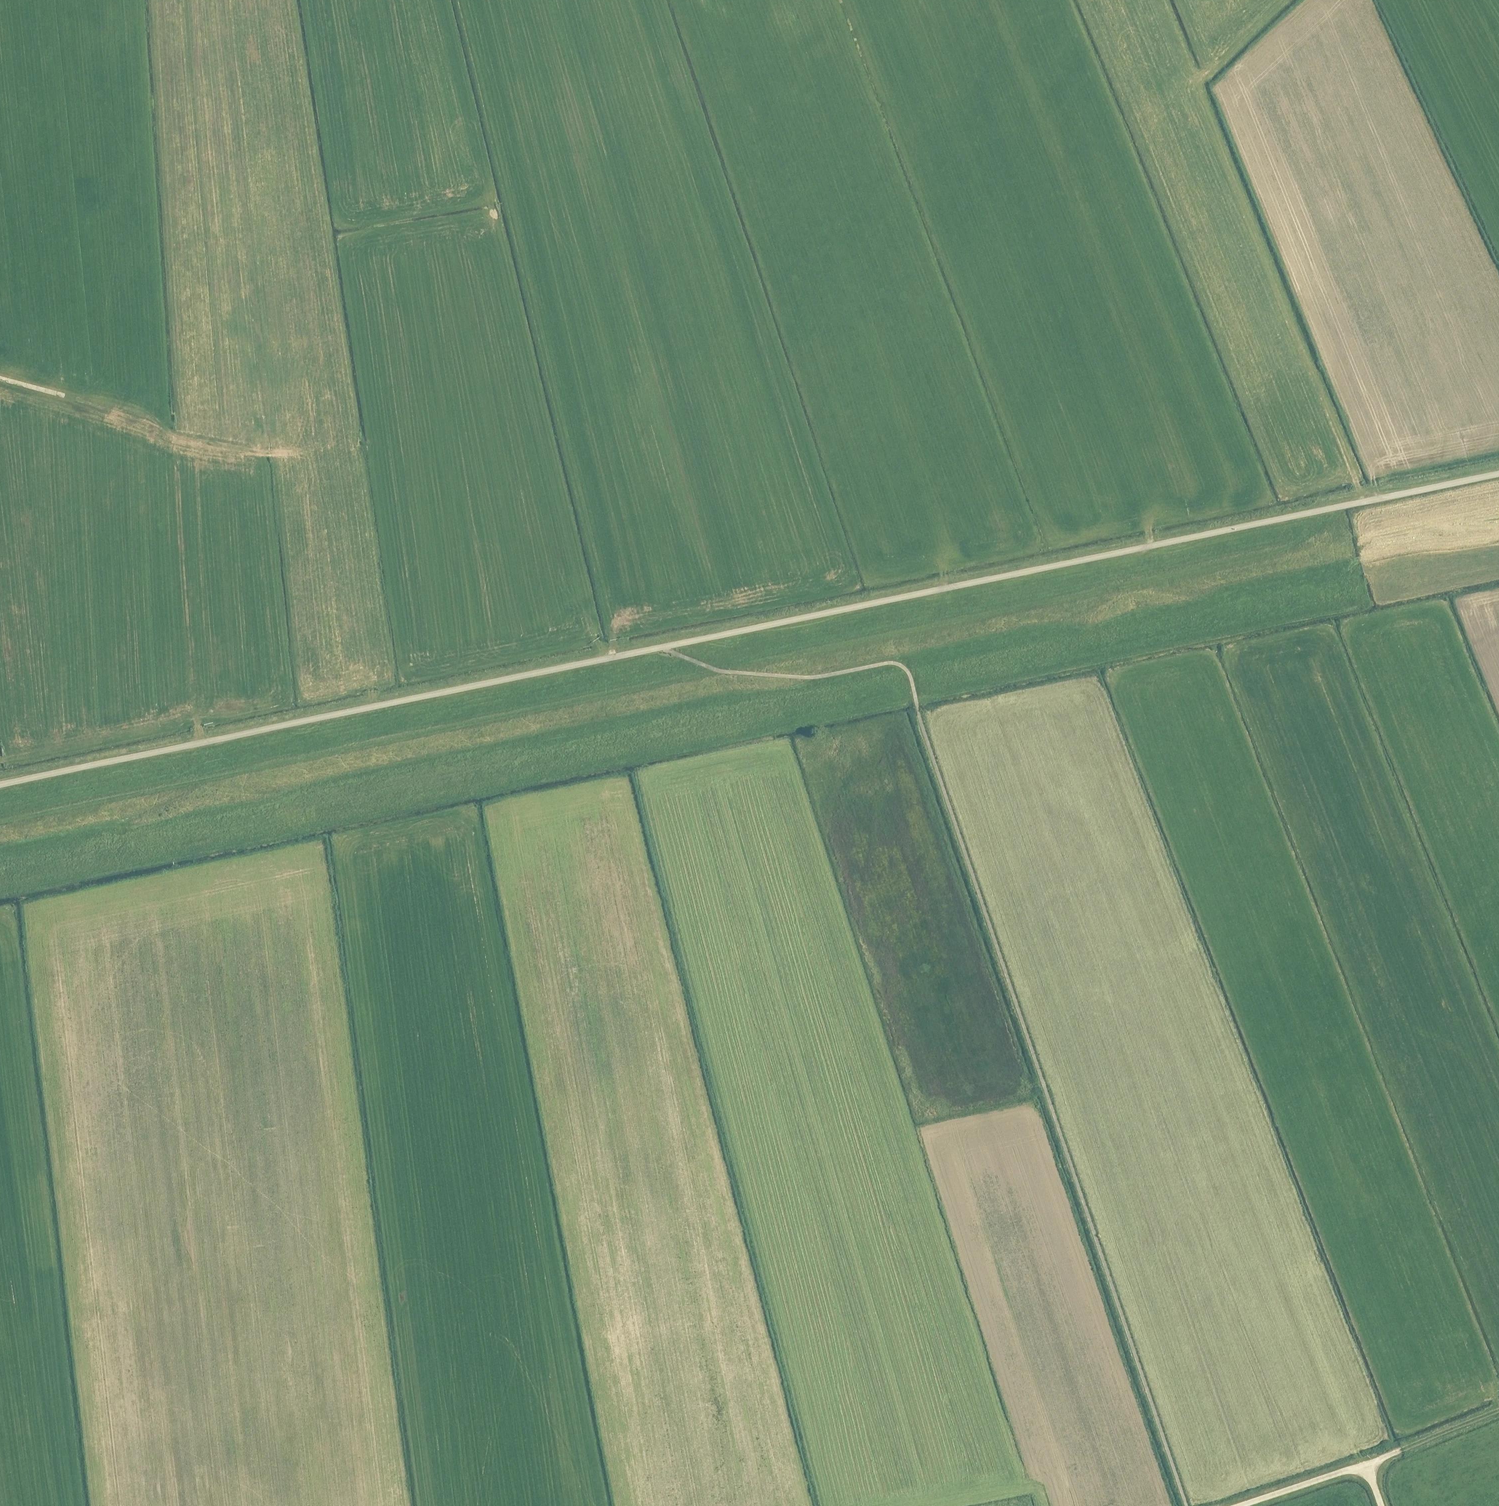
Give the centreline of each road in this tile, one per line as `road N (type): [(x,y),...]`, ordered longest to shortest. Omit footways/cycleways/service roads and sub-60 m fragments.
road 1 (unclassified): [(0,785),(1498,474)]
road 2 (unclassified): [(1366,1464),(1498,1409)]
road 3 (unclassified): [(1241,1505),(1366,1464)]

